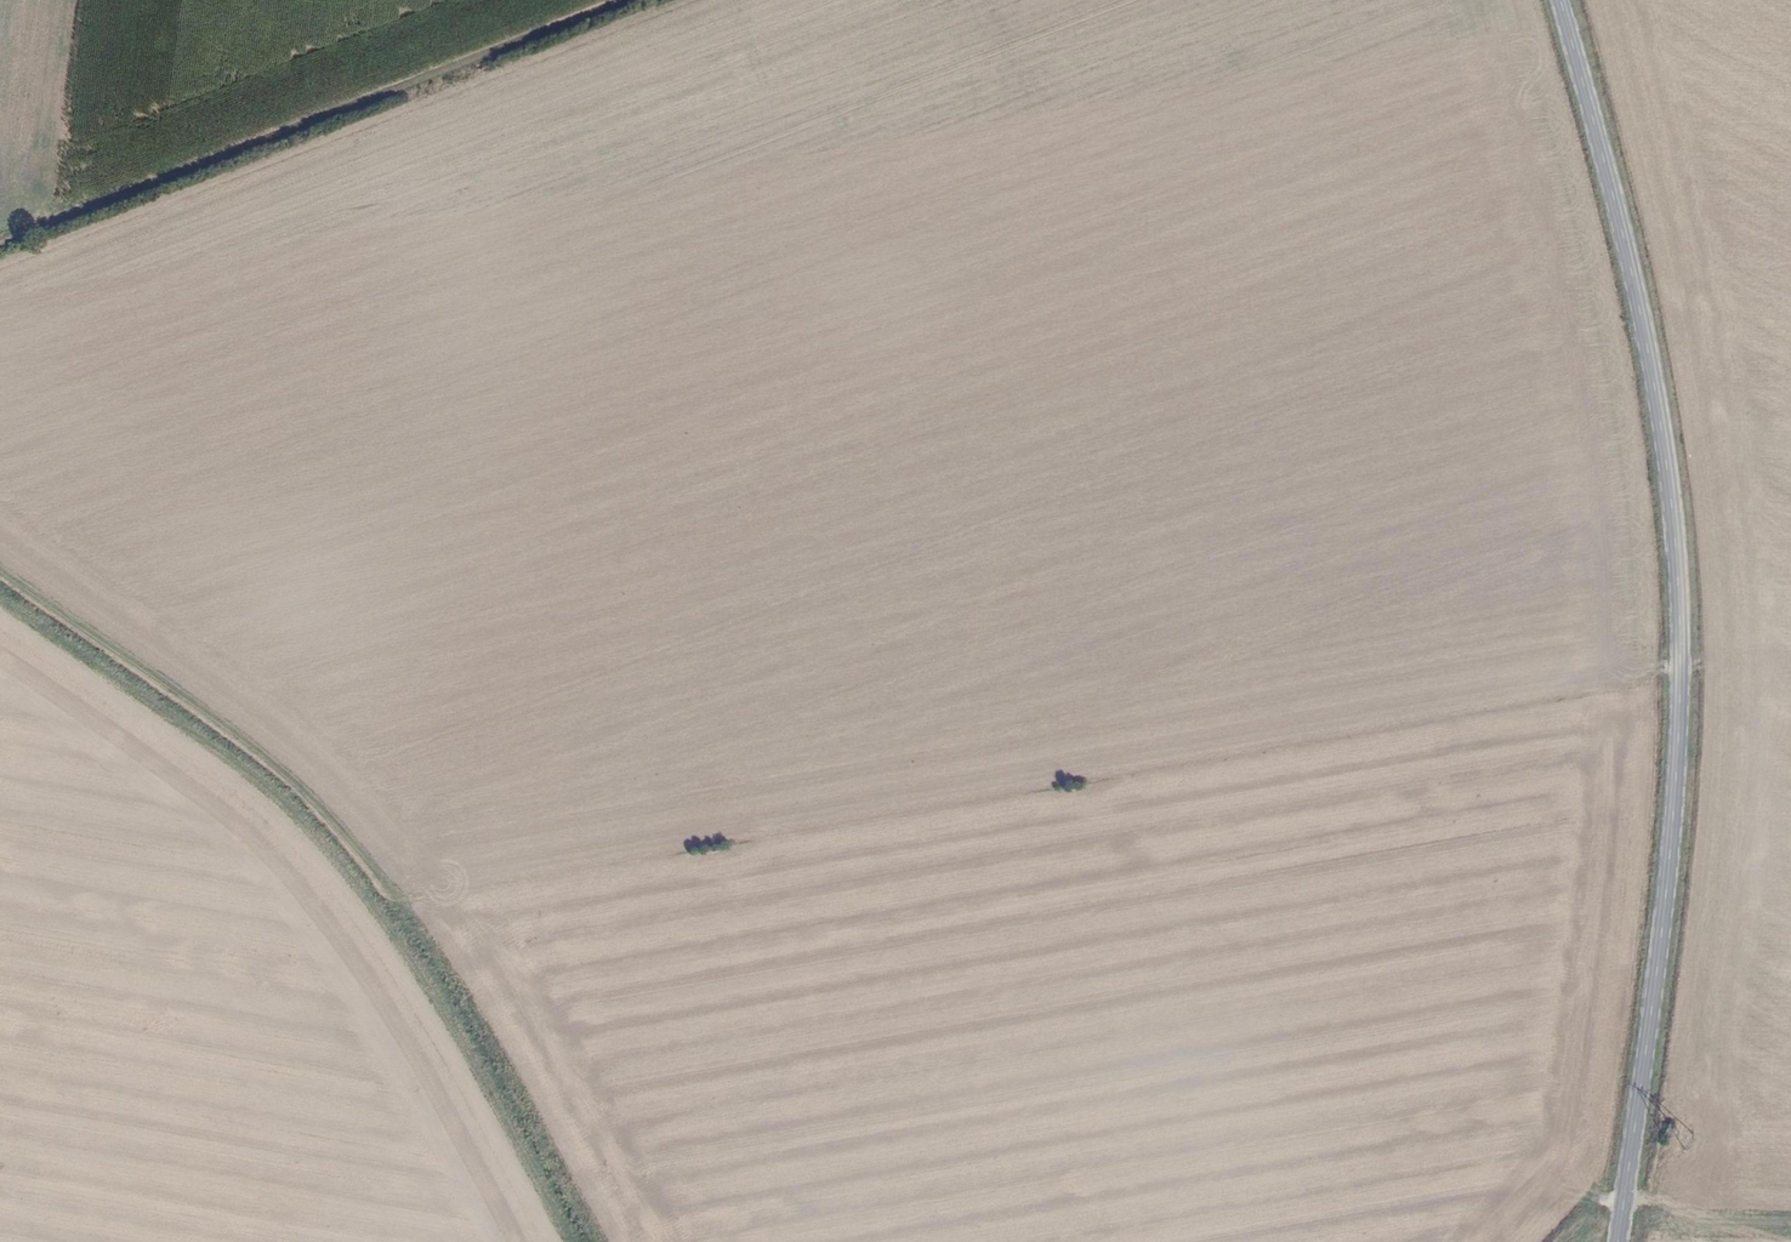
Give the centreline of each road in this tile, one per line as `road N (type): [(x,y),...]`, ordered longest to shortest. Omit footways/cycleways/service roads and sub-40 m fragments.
road 1 (secondary): [(1566,0),(1644,293),(1678,474),(1687,621),(1681,842),(1622,1241)]
road 2 (track): [(0,235),(615,0)]

